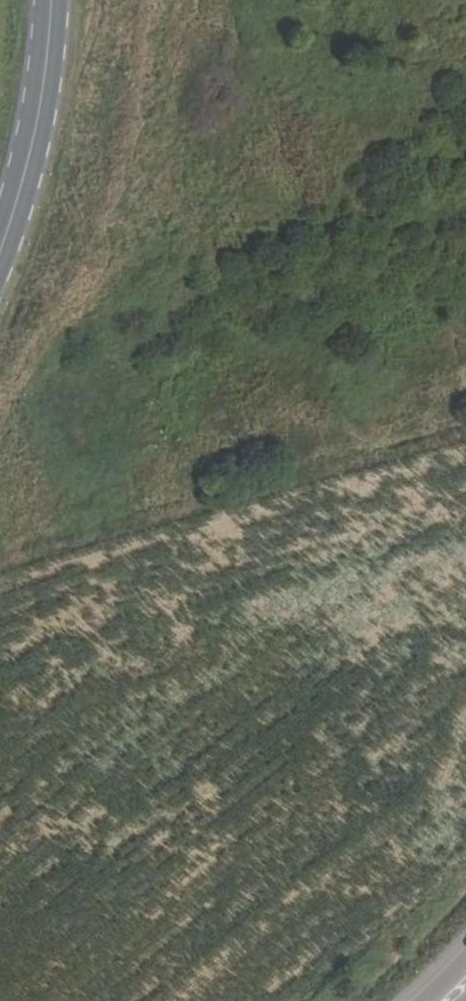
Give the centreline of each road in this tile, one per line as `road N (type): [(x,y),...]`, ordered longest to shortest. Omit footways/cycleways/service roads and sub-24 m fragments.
road 1 (secondary): [(49,0),(23,185),(0,247)]

